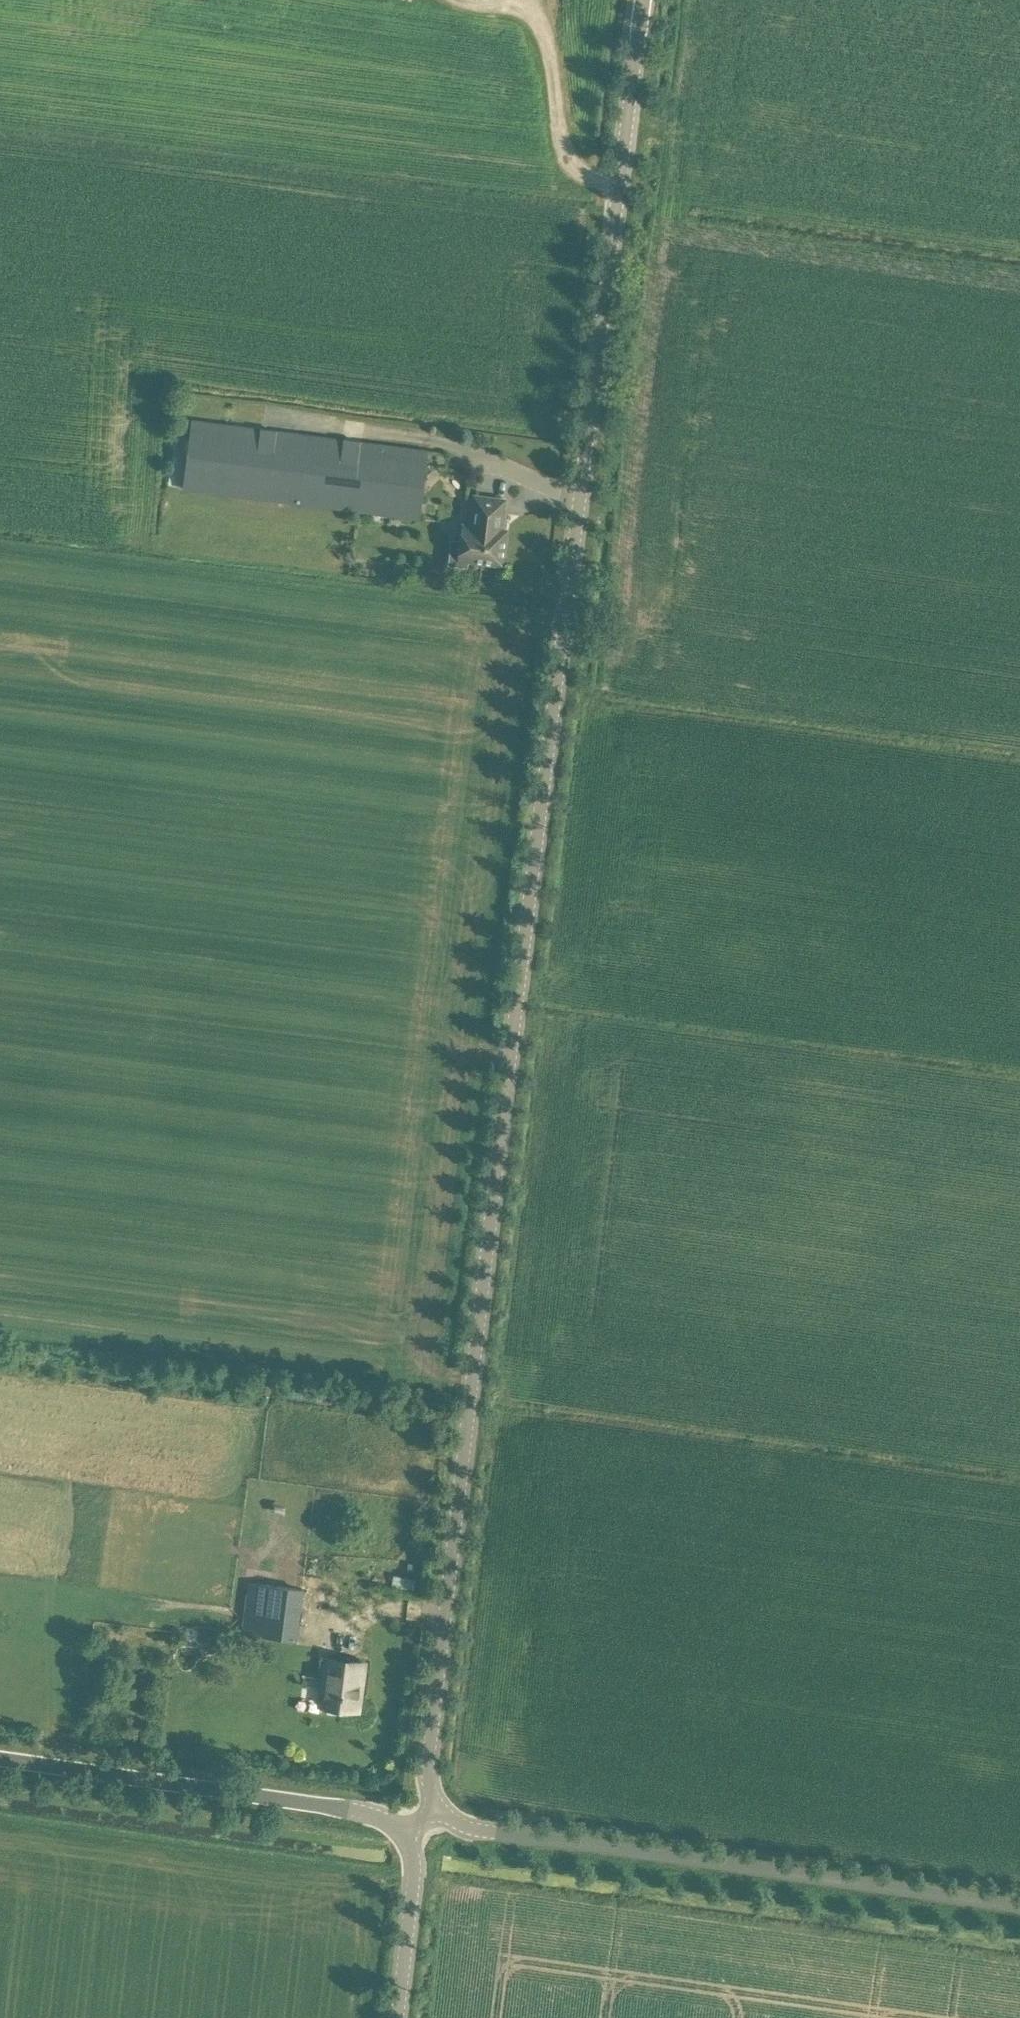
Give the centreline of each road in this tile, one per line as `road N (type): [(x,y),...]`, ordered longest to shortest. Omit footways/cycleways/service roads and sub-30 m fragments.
road 1 (unclassified): [(423,1830),(646,0)]
road 2 (unclassified): [(423,1830),(1019,1917)]
road 3 (unclassified): [(0,1767),(423,1830)]
road 4 (unclassified): [(399,2017),(423,1830)]

